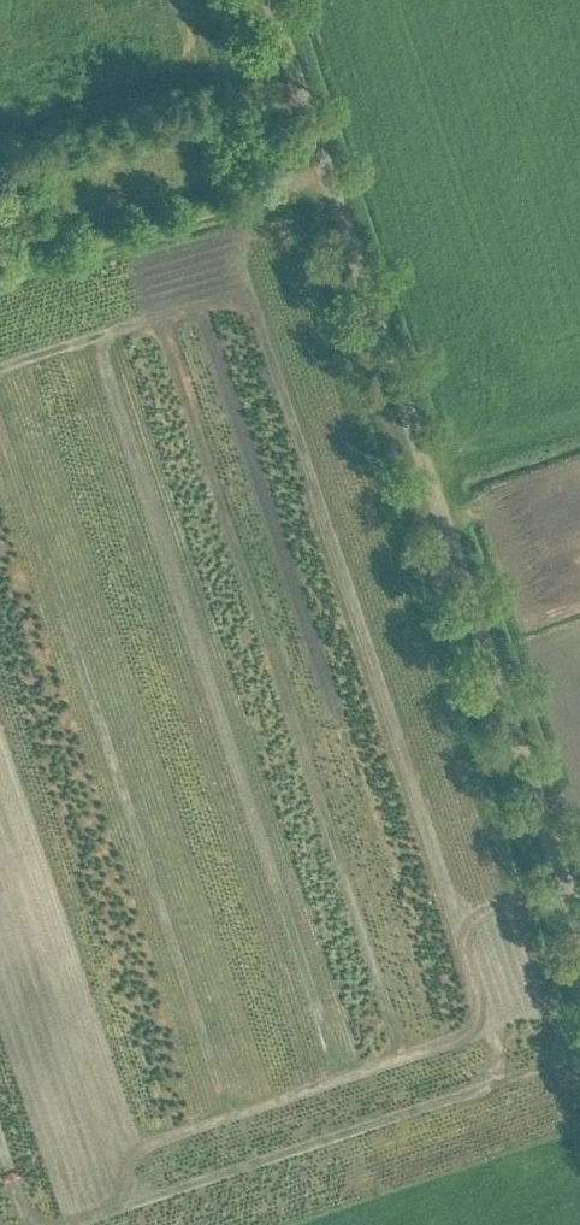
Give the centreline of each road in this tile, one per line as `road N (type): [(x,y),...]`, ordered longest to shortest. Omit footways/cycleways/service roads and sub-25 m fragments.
road 1 (unclassified): [(579,931),(268,0)]
road 2 (track): [(326,174),(0,266)]

